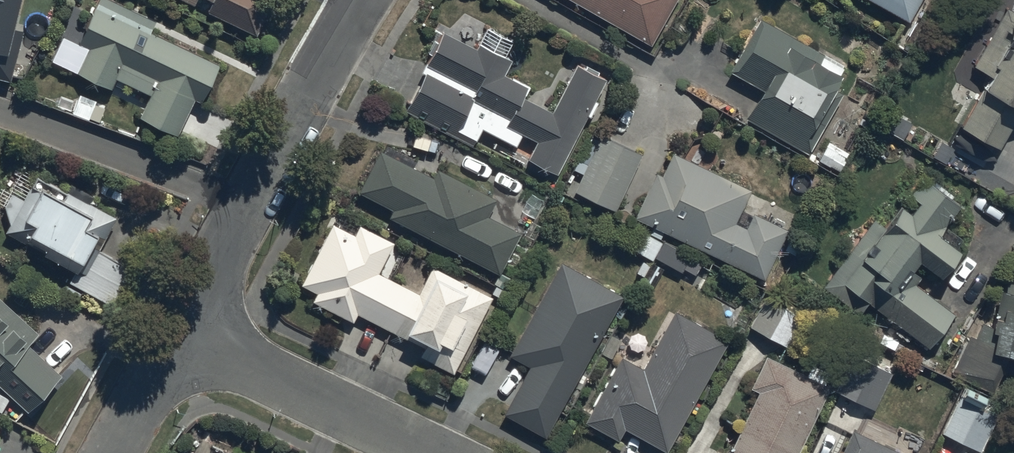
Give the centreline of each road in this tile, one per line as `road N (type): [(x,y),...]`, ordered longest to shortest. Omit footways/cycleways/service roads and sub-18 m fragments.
road 1 (residential): [(182,334),(430,452)]
road 2 (residential): [(0,113),(256,202)]
road 3 (residential): [(256,202),(368,0)]
road 4 (residential): [(182,334),(256,202)]
road 5 (residential): [(115,452),(182,334)]

